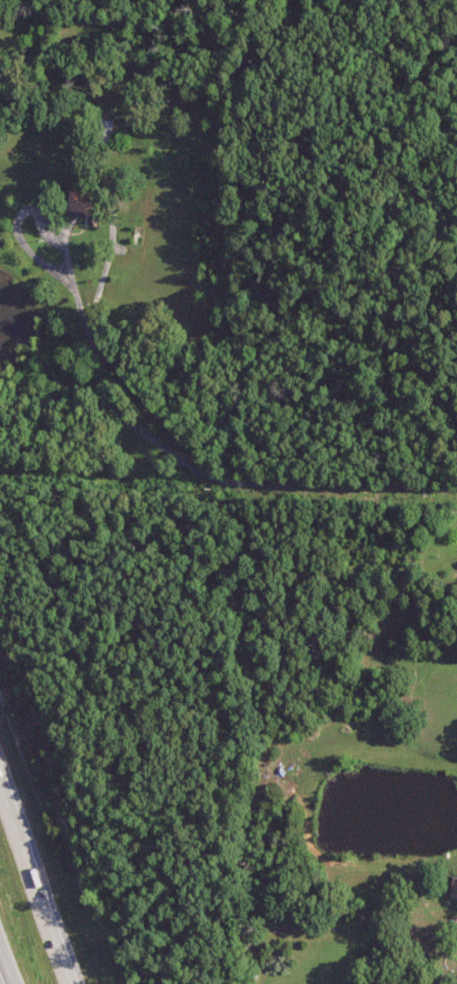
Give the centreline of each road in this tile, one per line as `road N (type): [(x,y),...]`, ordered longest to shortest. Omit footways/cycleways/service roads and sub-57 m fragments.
road 1 (trunk): [(83,983),(0,753)]
road 2 (residential): [(456,486),(241,483)]

